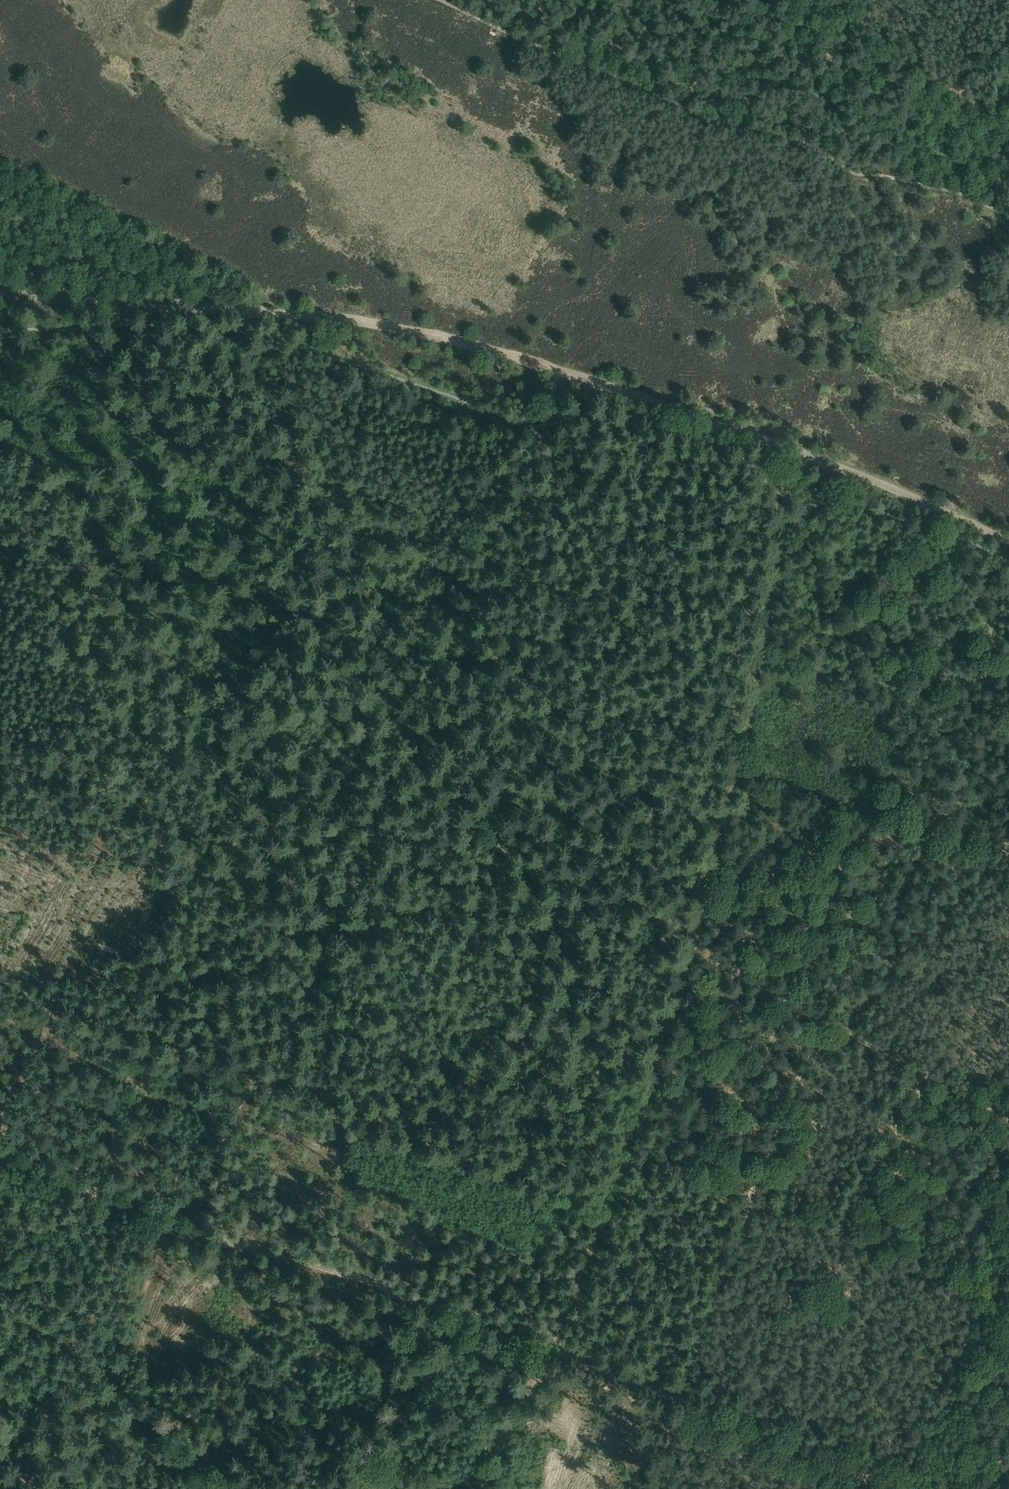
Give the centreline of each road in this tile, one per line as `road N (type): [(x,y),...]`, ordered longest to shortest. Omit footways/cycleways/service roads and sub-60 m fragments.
road 1 (track): [(694,937),(769,613),(790,448)]
road 2 (track): [(1008,539),(790,448),(555,366)]
road 3 (track): [(612,1182),(1008,1344)]
road 4 (track): [(555,366),(347,320),(158,305)]
road 5 (track): [(0,608),(134,660),(356,779)]
road 6 (track): [(543,1345),(182,1225)]
road 7 (track): [(895,1488),(543,1345)]
road 8 (track): [(694,937),(805,1015),(1008,1116)]
road 9 (track): [(266,1089),(599,1215)]
road 10 (track): [(694,937),(599,1215)]
road 11 (track): [(167,1220),(114,1371),(102,1385),(0,1410)]
road 12 (track): [(508,844),(694,937)]
road 13 (track): [(0,1154),(167,1220)]
road 14 (track): [(978,203),(1008,30)]
road 15 (track): [(356,779),(508,844)]
road 16 (track): [(158,305),(0,289)]
road 17 (track): [(474,1488),(543,1345)]
road 18 (track): [(599,1215),(543,1345)]

